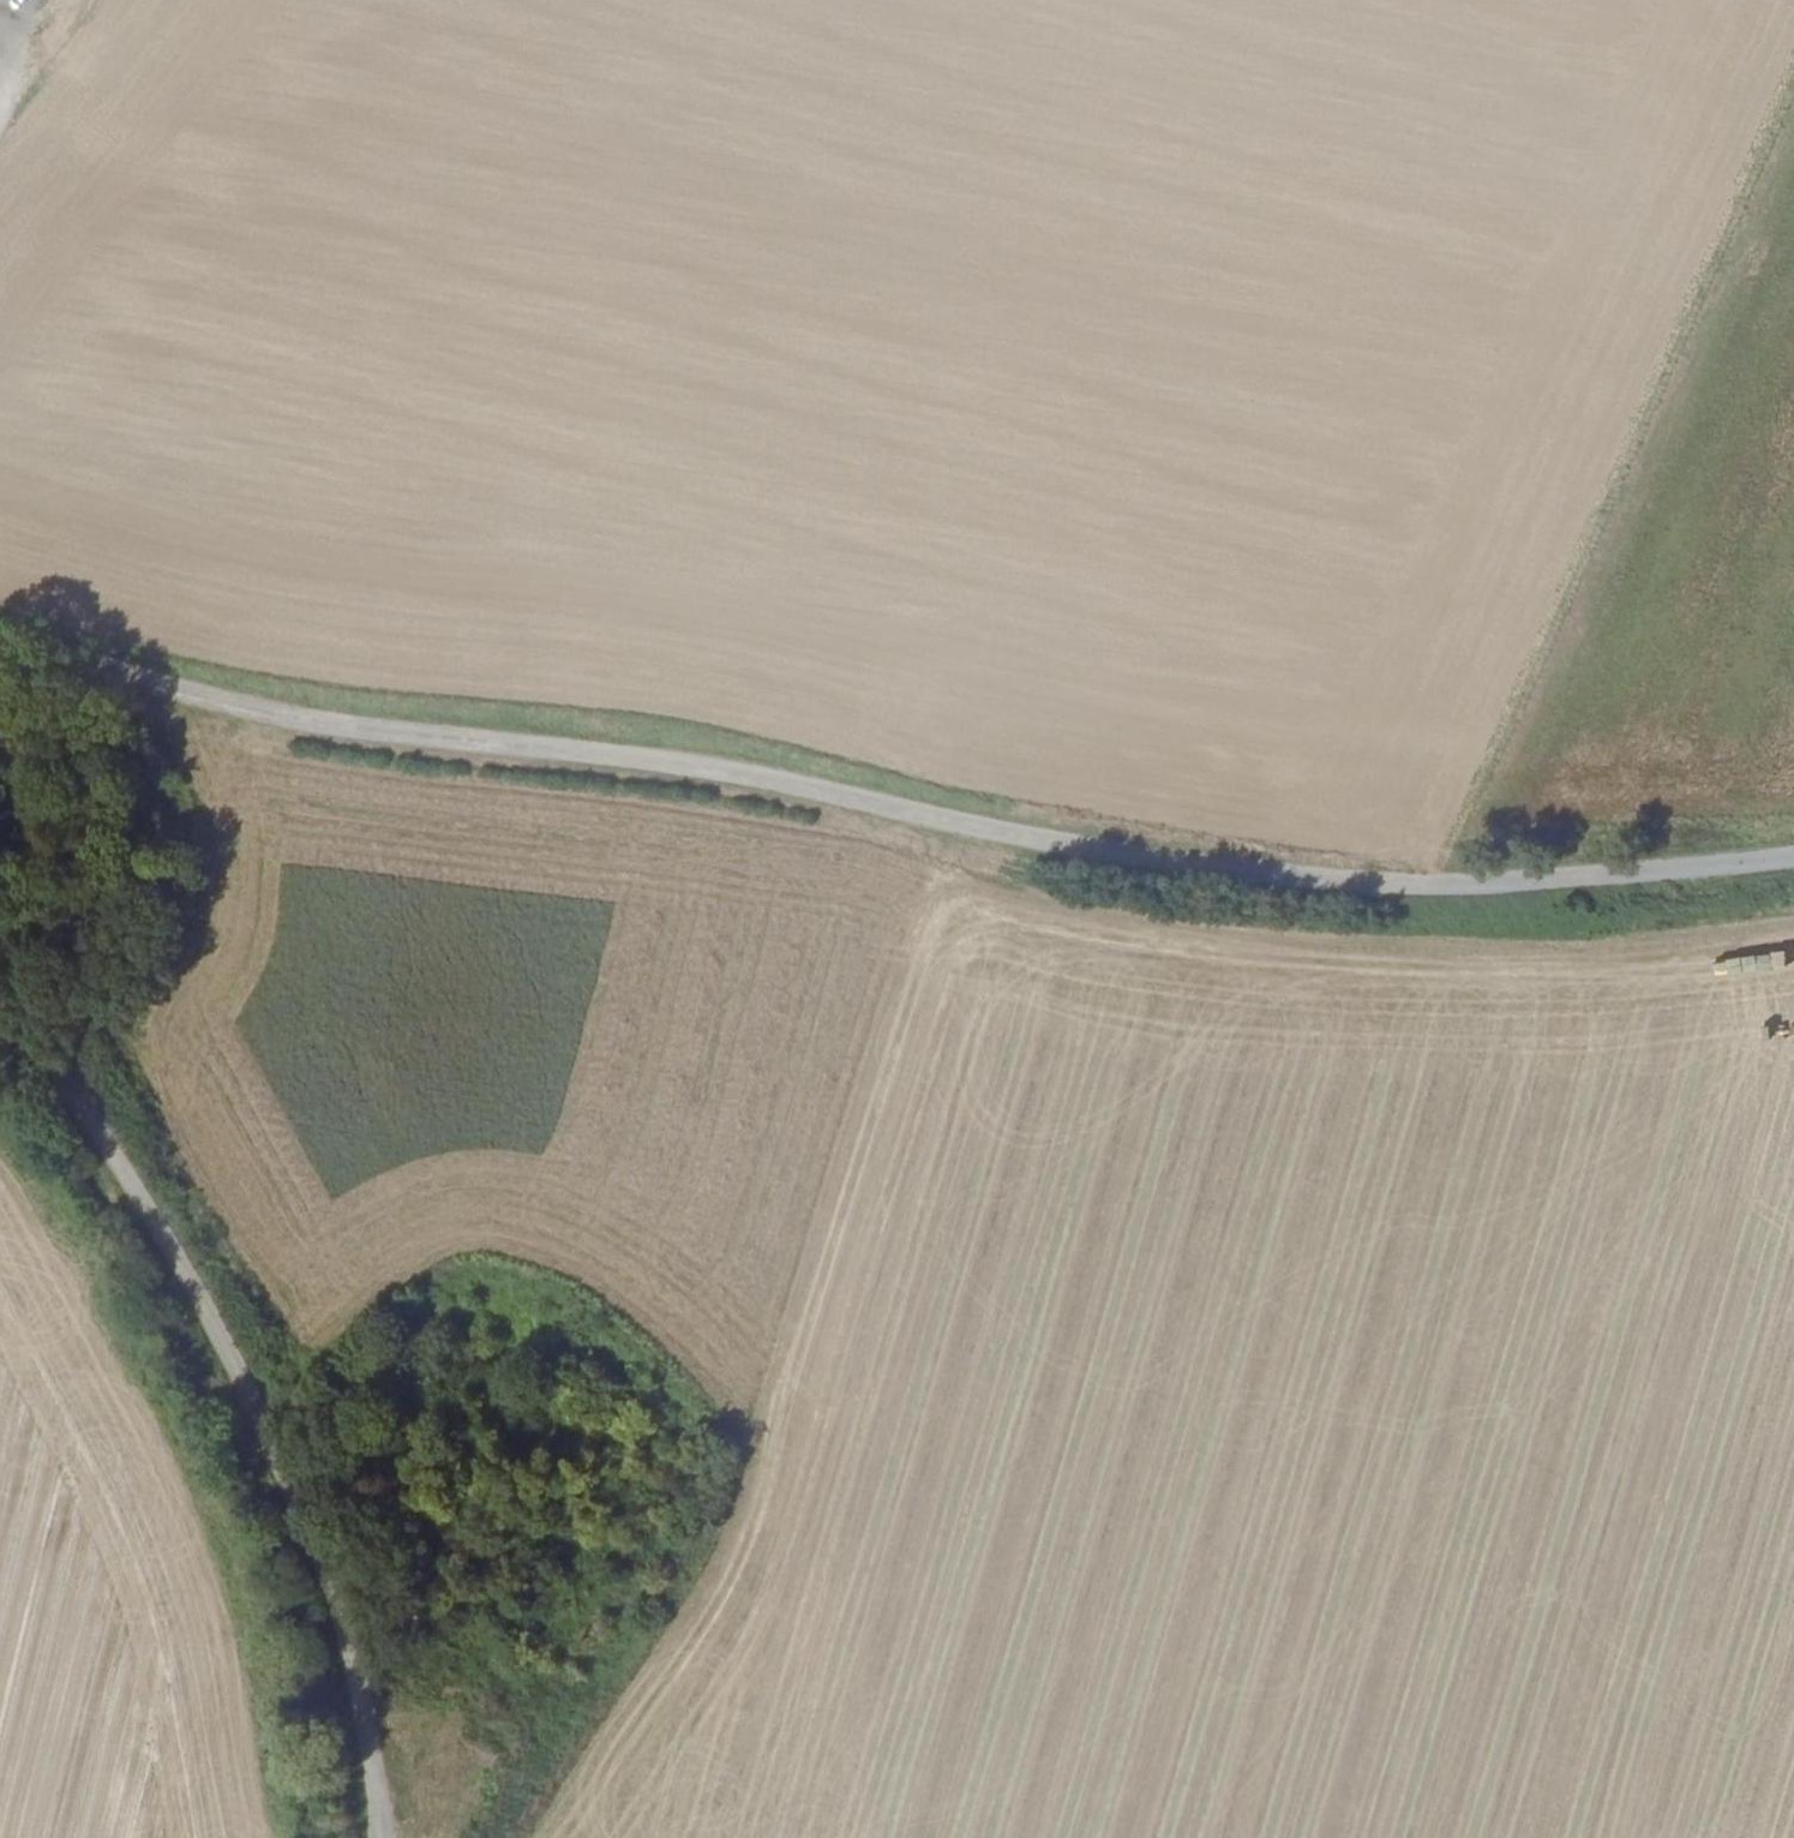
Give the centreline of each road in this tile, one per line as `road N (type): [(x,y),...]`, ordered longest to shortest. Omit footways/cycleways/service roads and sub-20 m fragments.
road 1 (track): [(1793,860),(1560,881),(1375,883),(1133,861),(672,766),(366,733),(178,699),(0,647)]
road 2 (track): [(379,1837),(357,1670),(255,1372),(64,1057),(0,984)]

